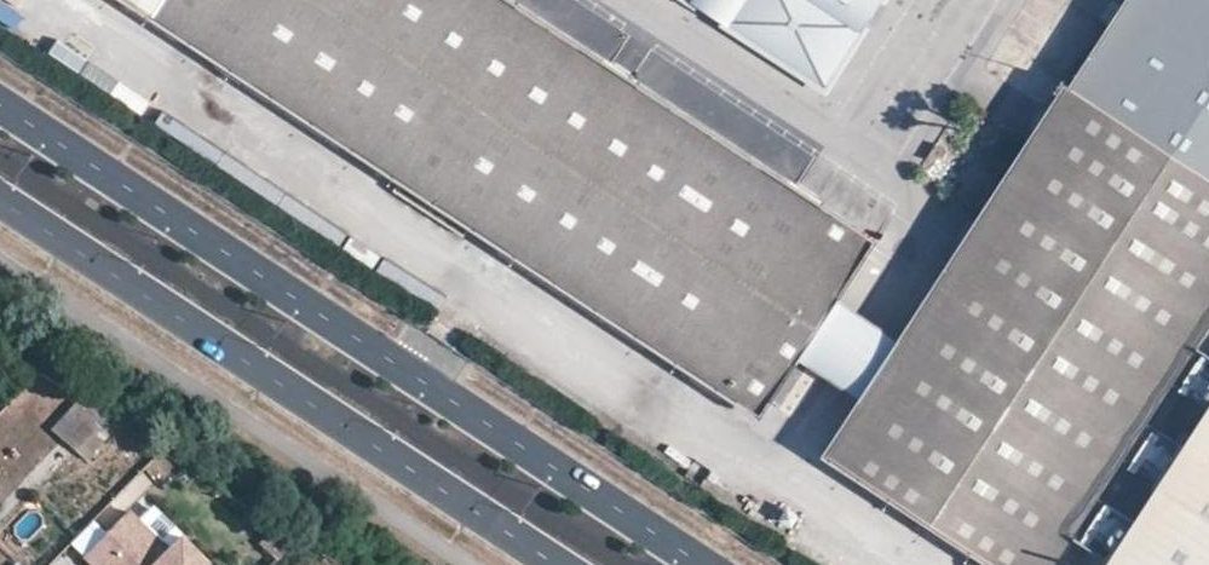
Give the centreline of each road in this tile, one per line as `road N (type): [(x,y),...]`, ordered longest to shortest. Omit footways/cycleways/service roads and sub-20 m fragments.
road 1 (primary): [(709,564),(0,100)]
road 2 (primary): [(0,195),(564,564)]

